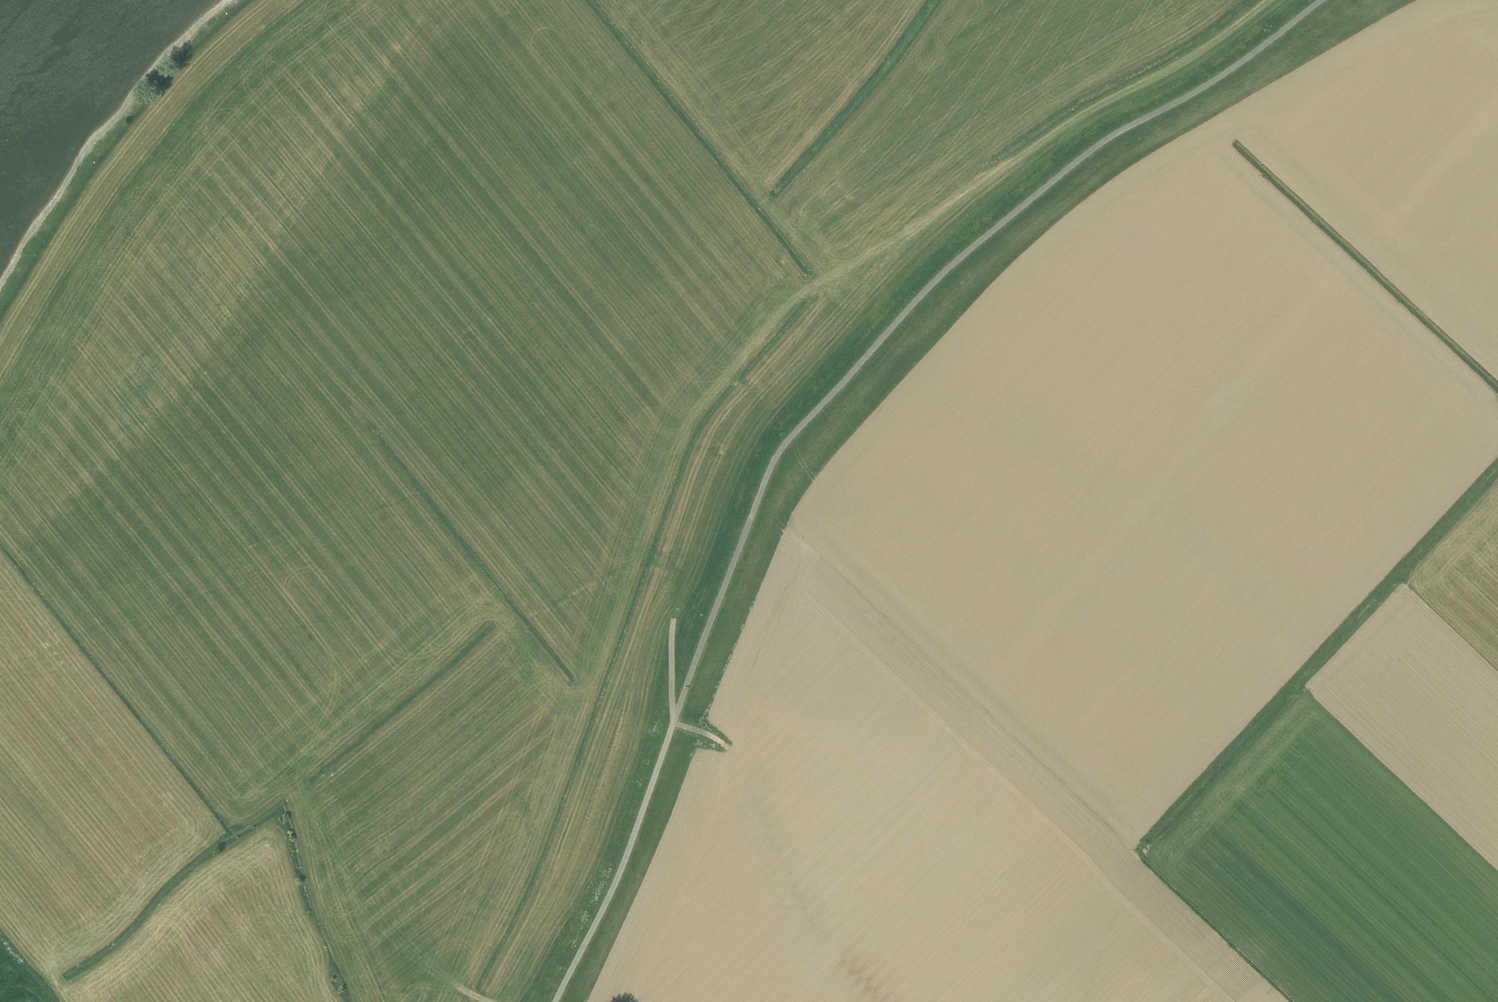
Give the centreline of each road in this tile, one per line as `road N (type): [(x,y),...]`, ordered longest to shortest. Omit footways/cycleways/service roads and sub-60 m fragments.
road 1 (track): [(643,554),(678,581),(673,724),(731,755),(810,918),(881,1001)]
road 2 (track): [(483,1001),(467,992),(314,759)]

